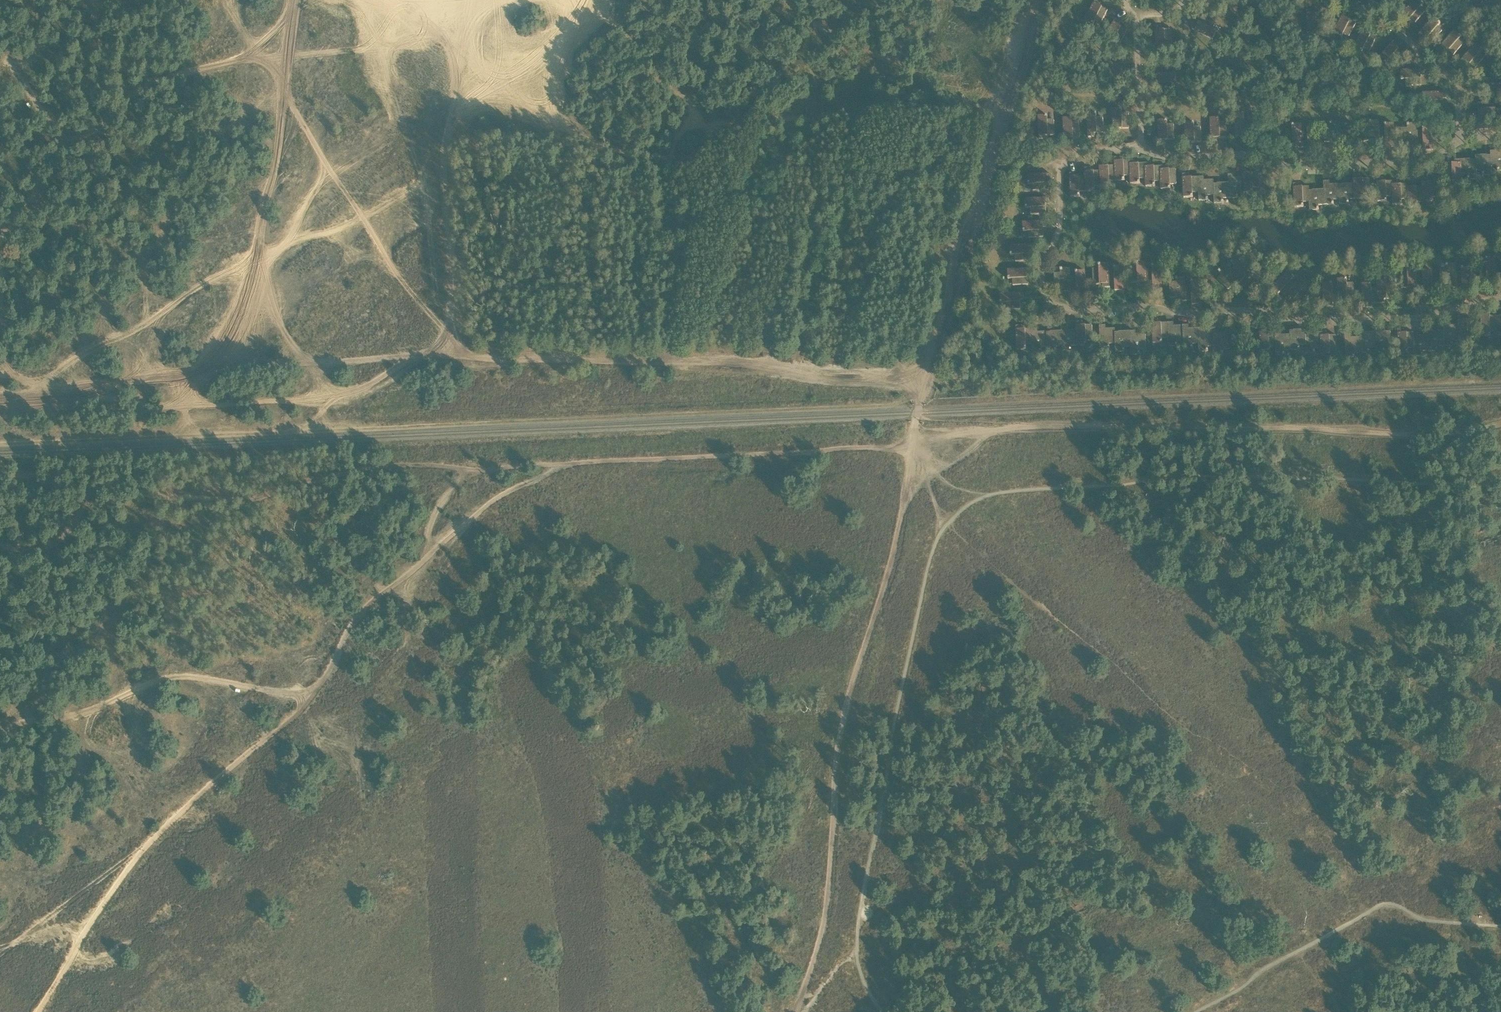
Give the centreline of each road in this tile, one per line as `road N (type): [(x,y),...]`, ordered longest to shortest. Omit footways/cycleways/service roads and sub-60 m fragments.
road 1 (track): [(550,466),(509,489),(367,607),(289,717),(150,838),(43,1011)]
road 2 (track): [(0,397),(442,354),(670,356)]
road 3 (track): [(795,1011),(826,921),(836,749),(906,493),(924,473),(966,455),(974,435)]
road 4 (track): [(1500,427),(1395,435),(1037,426),(915,443)]
road 5 (track): [(163,499),(247,503),(396,465),(550,466)]
road 6 (track): [(205,375),(237,326),(259,245),(299,0)]
road 7 (track): [(928,372),(1036,0)]
road 8 (track): [(915,443),(550,466)]
road 9 (track): [(87,388),(119,401),(184,406),(323,400),(366,390),(413,356)]
road 10 (track): [(301,701),(177,677),(79,715),(39,718),(0,737)]
road 11 (track): [(739,121),(660,175),(670,356)]
road 12 (track): [(928,372),(888,379),(818,375),(737,358),(670,356)]
road 13 (track): [(259,245),(278,319),(314,362),(320,428)]
road 14 (track): [(150,838),(137,839),(0,954)]
road 15 (track): [(163,499),(107,500),(56,544),(0,542)]
road 16 (track): [(818,38),(822,114),(739,121)]

